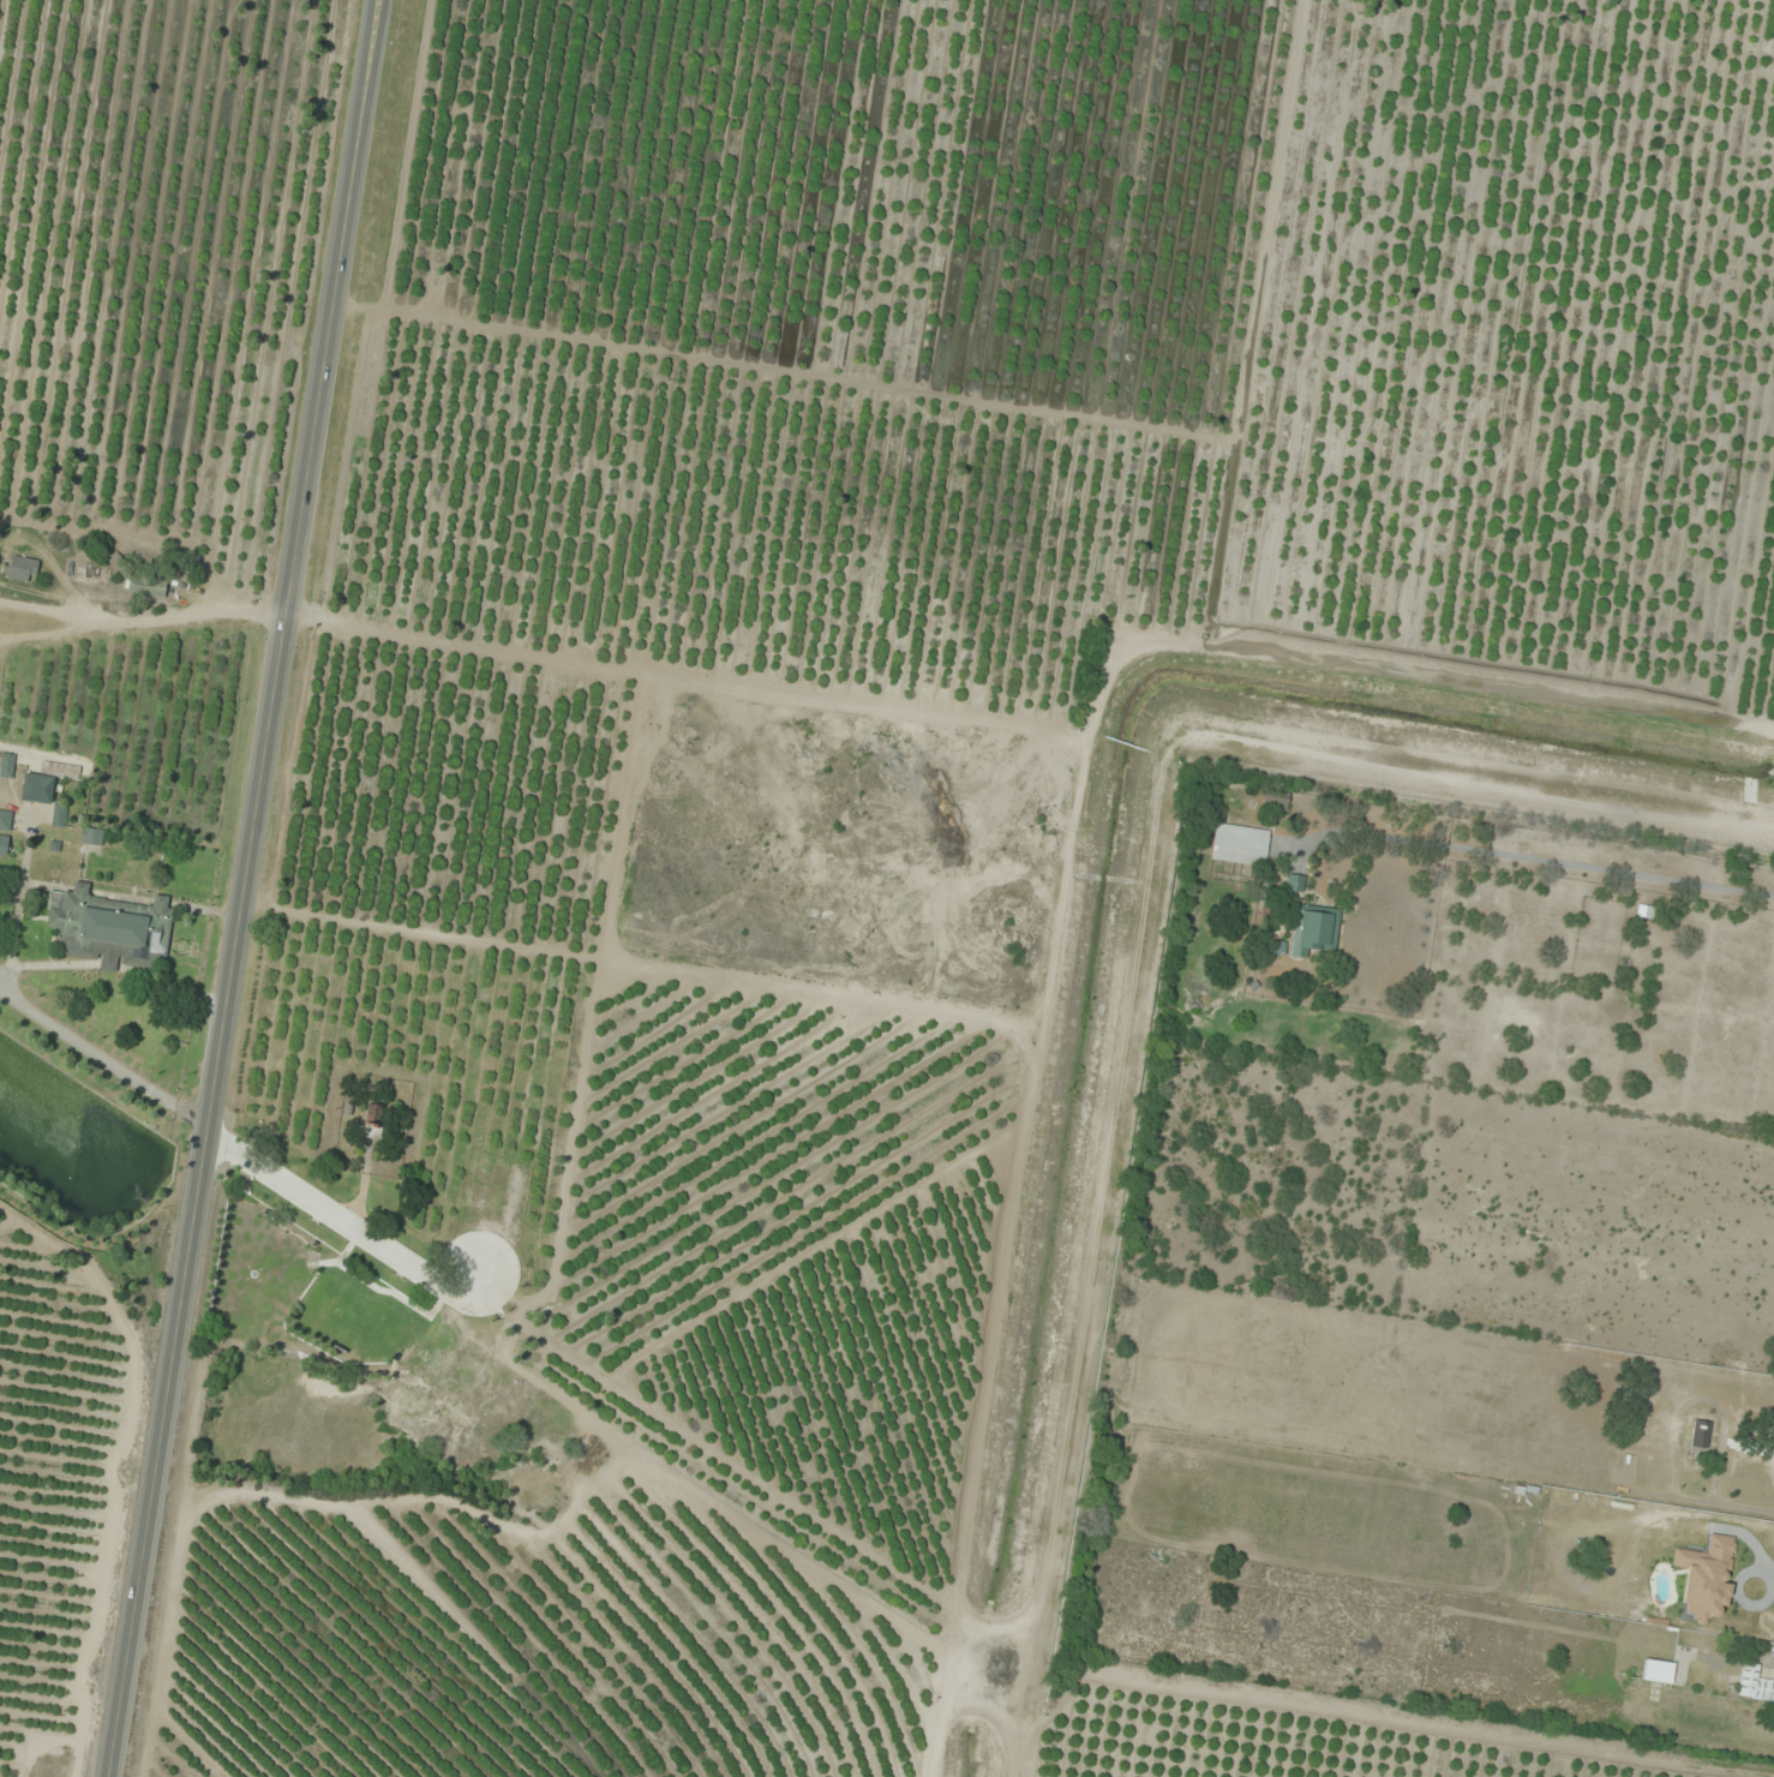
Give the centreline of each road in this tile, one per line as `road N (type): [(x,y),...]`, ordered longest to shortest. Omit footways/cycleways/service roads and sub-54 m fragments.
road 1 (secondary): [(115,1776),(380,0)]
road 2 (track): [(216,1126),(0,986)]

